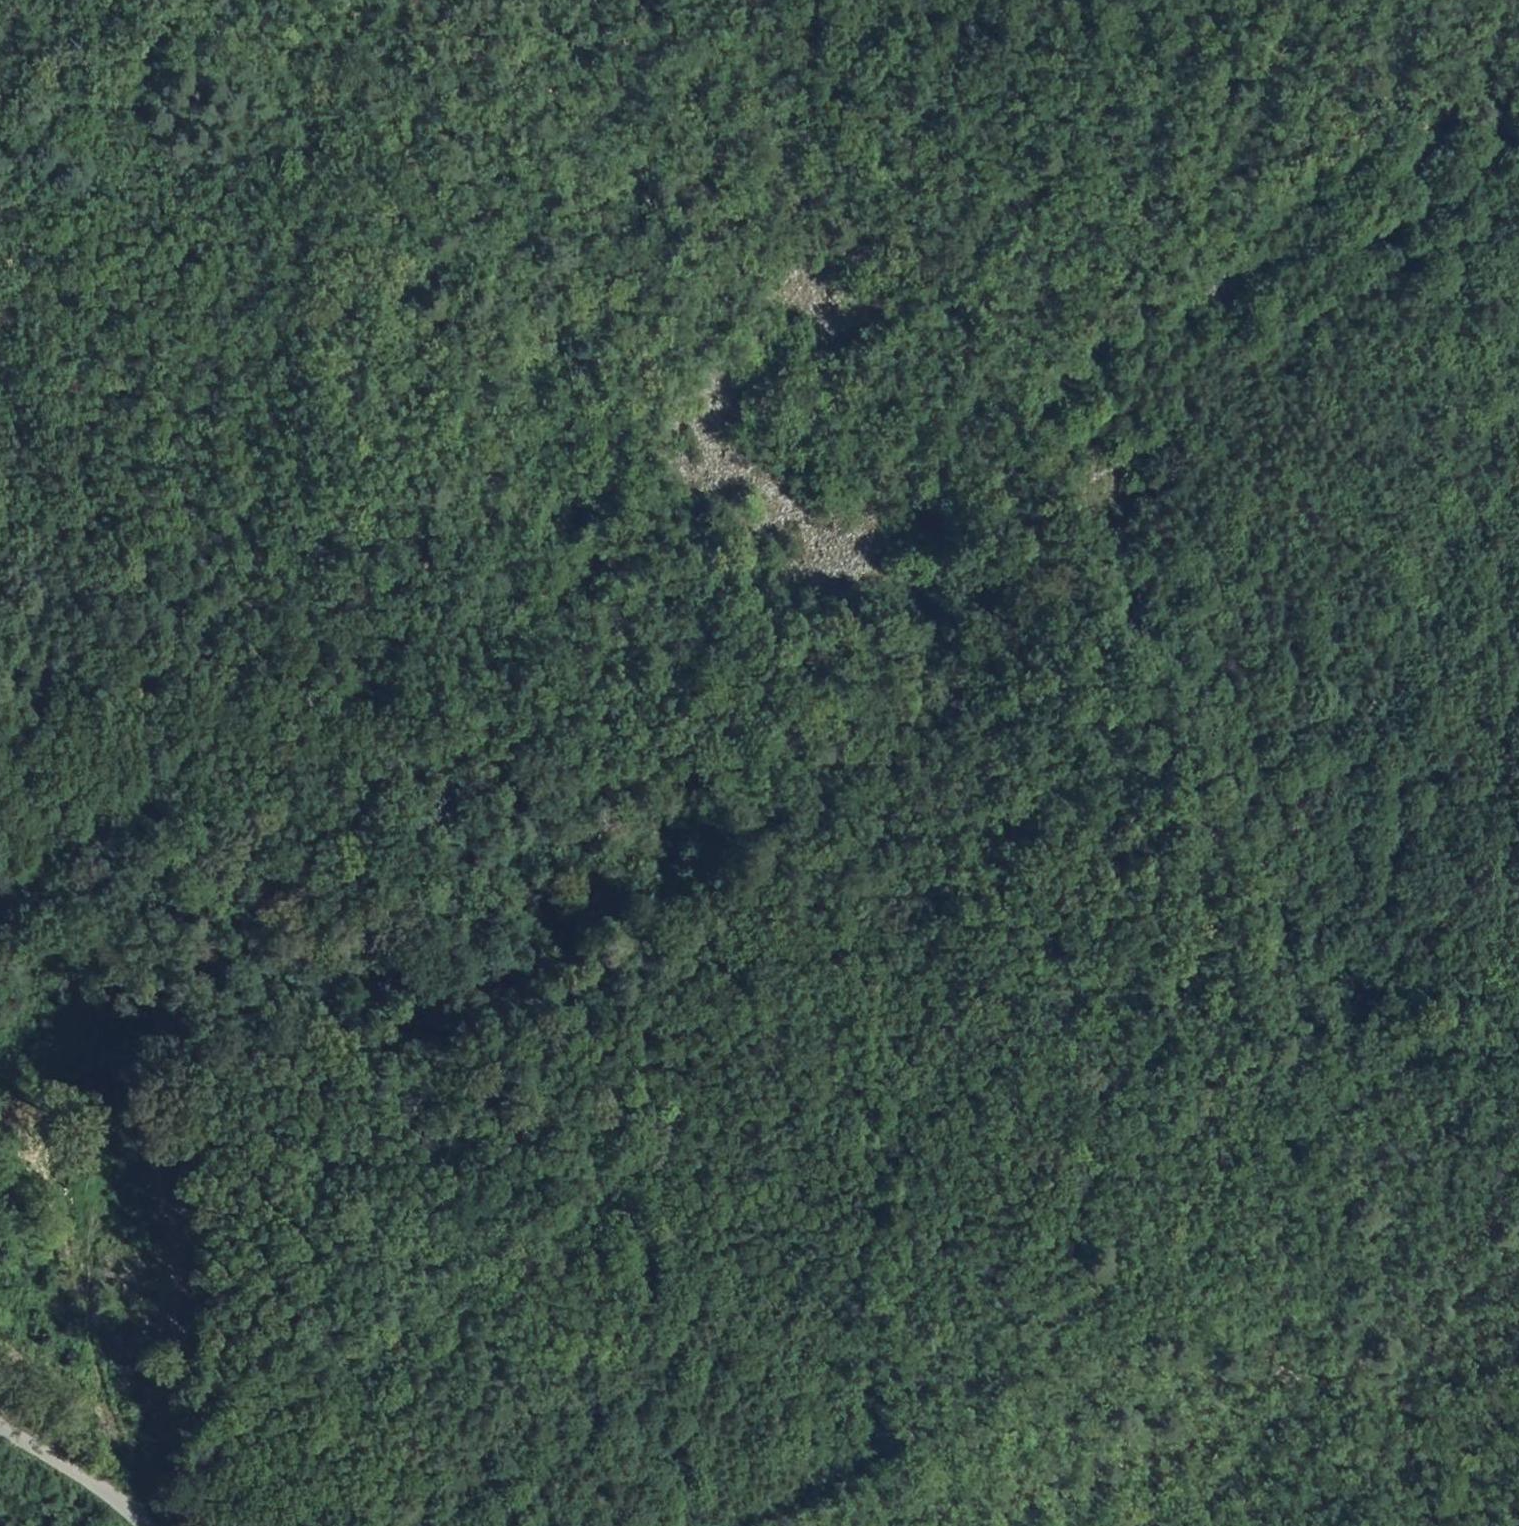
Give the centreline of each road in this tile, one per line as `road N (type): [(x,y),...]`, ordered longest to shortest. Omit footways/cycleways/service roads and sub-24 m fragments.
road 1 (track): [(1238,0),(1286,61),(1452,100),(1518,138)]
road 2 (unclassified): [(0,1422),(147,1525)]

